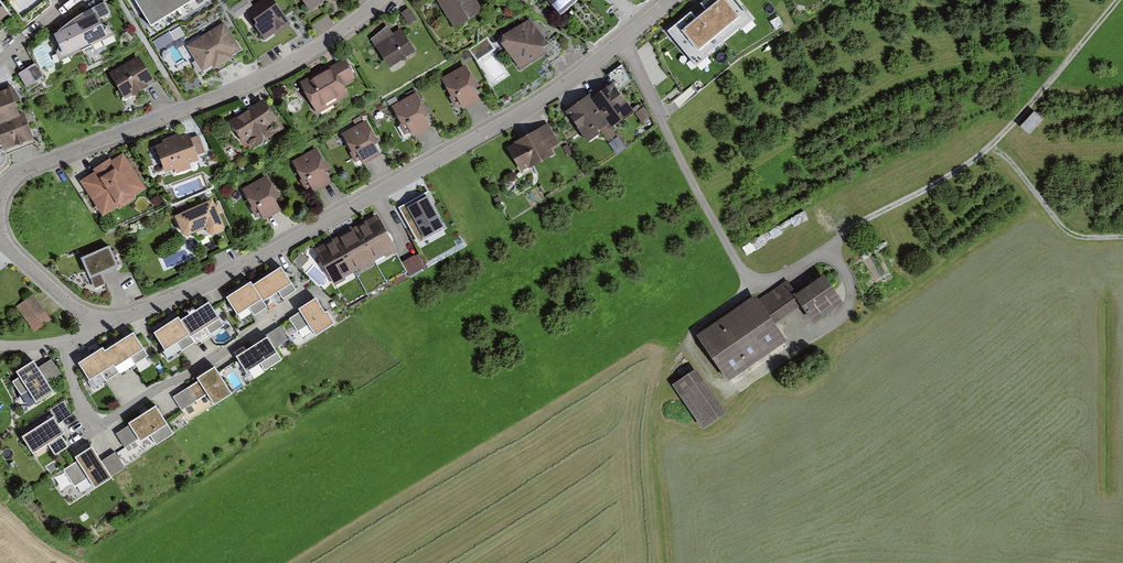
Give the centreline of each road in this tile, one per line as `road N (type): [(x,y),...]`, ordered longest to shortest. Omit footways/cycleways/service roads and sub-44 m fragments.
road 1 (residential): [(620,42),(536,105),(249,265),(96,330)]
road 2 (residential): [(980,154),(753,288),(620,42)]
road 3 (residential): [(0,193),(23,170),(287,65),(380,0)]
road 4 (residential): [(66,340),(75,391),(94,422),(104,423),(291,309)]
road 5 (track): [(1117,0),(980,154)]
road 6 (track): [(1122,237),(1064,231),(994,141)]
road 7 (residential): [(96,330),(0,239)]

